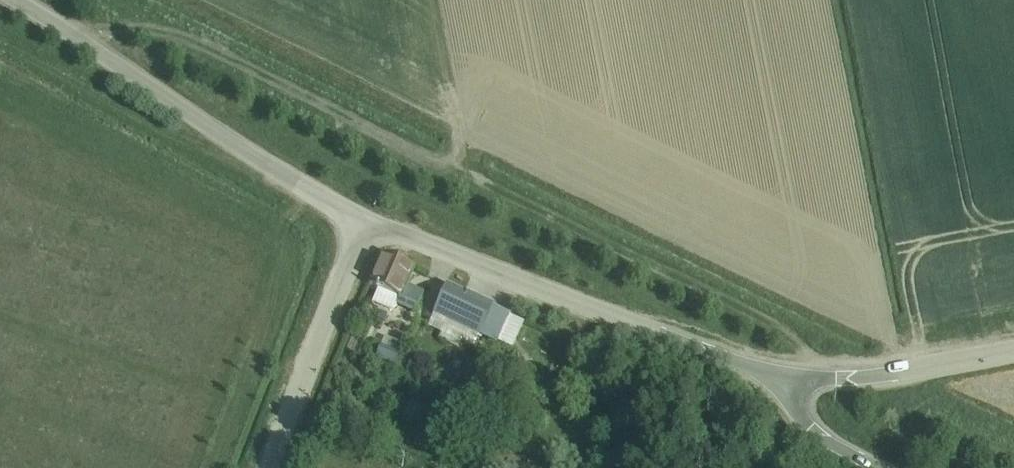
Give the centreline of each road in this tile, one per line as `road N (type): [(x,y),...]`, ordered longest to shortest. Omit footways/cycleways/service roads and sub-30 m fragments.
road 1 (unclassified): [(797,378),(366,222)]
road 2 (unclassified): [(366,222),(16,0)]
road 3 (unclassified): [(270,467),(366,222)]
road 4 (unclassified): [(797,378),(900,373),(1013,351)]
road 5 (unclassified): [(880,467),(811,427),(796,401),(797,378)]
road 6 (track): [(1013,432),(900,373)]

